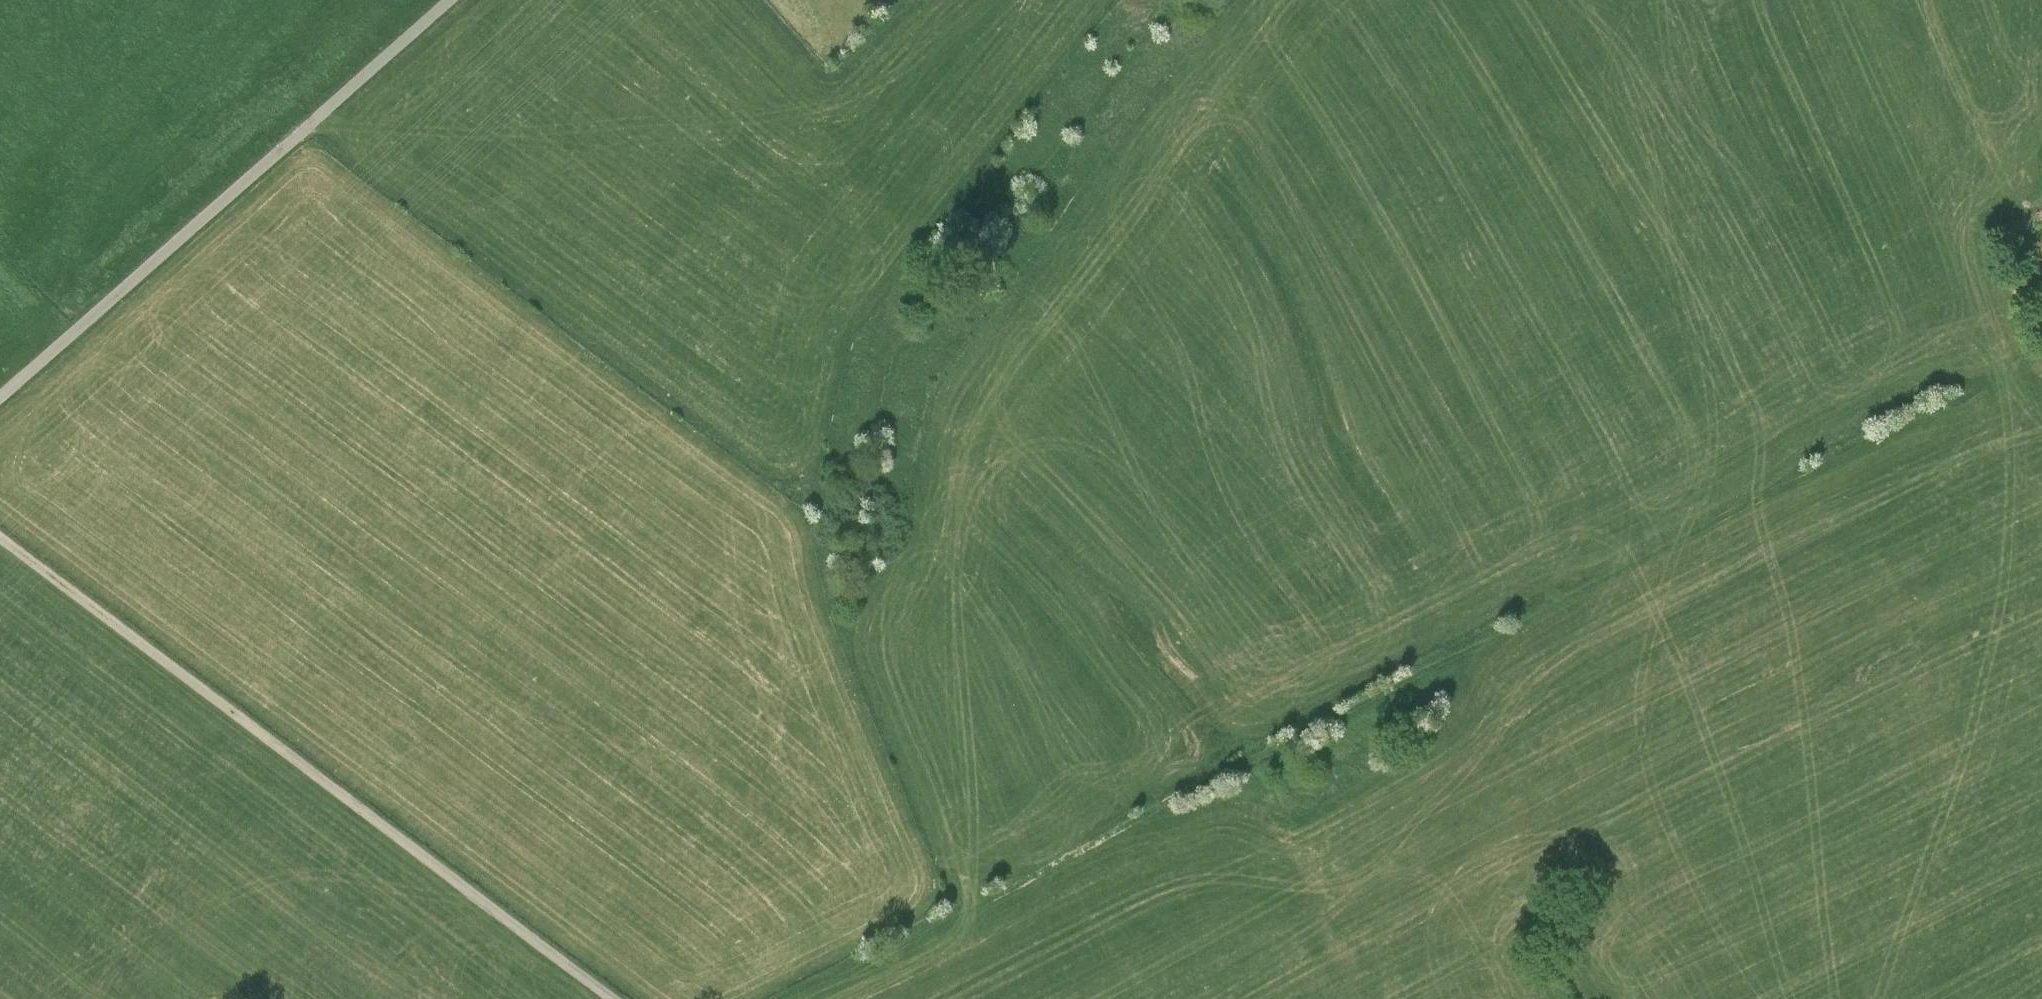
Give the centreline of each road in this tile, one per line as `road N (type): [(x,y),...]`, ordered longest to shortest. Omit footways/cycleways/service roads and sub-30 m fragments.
road 1 (track): [(0,532),(616,998)]
road 2 (track): [(441,0),(0,388)]

